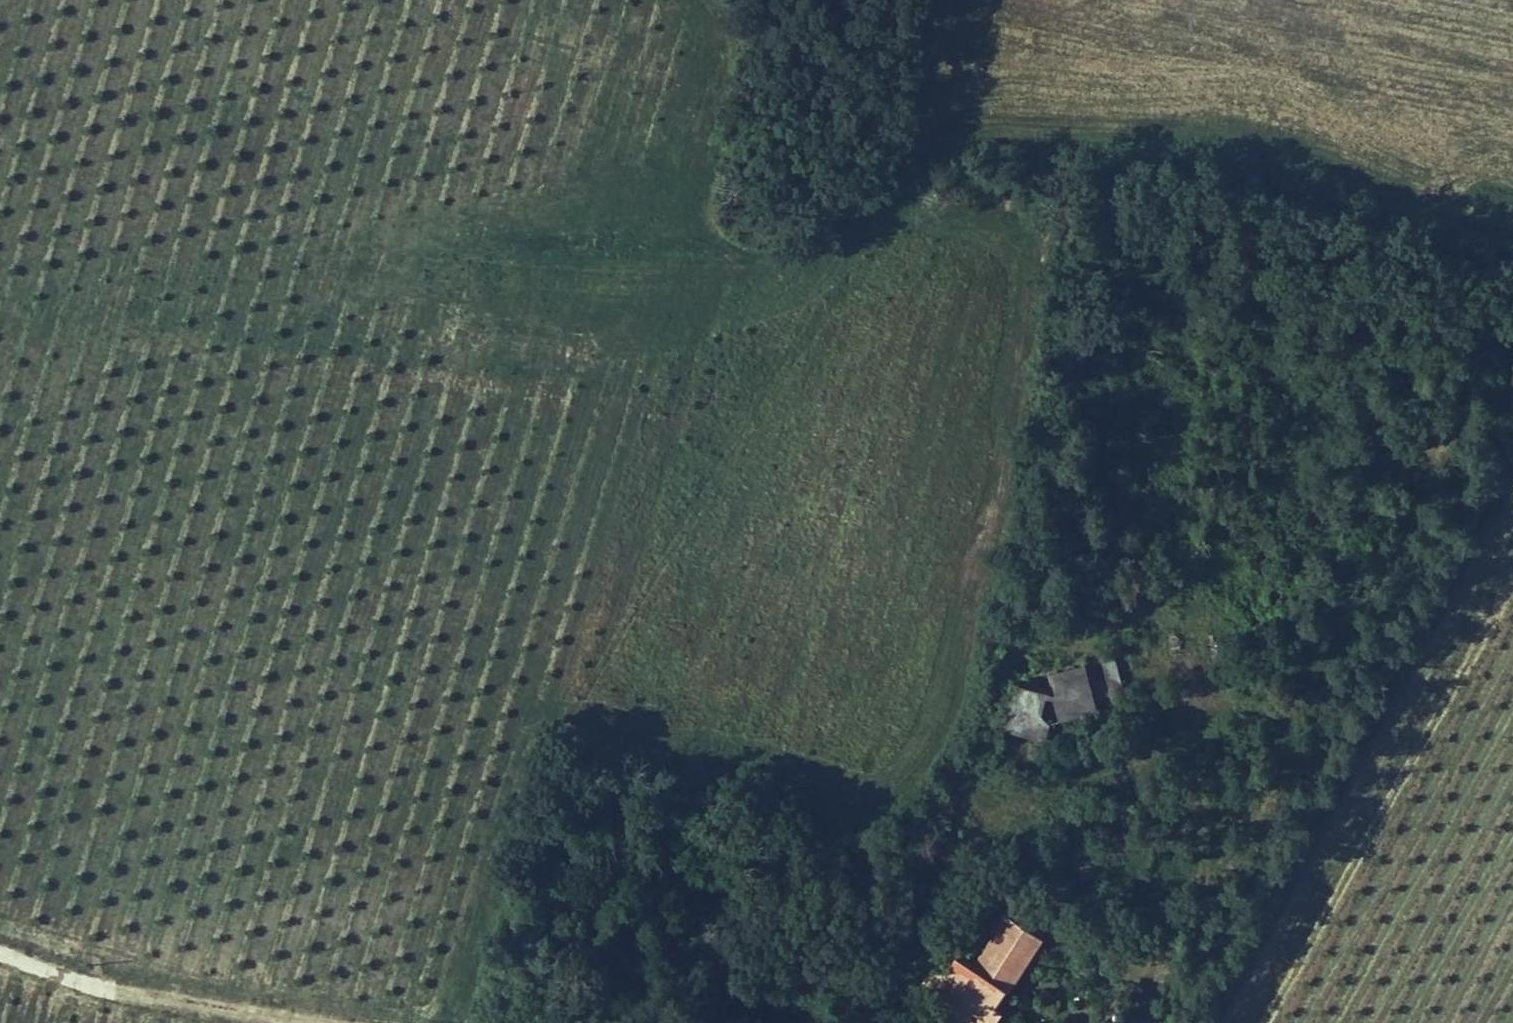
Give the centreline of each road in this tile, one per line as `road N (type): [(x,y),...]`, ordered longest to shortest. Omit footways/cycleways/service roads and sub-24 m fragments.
road 1 (residential): [(362,1022),(79,975),(0,947)]

